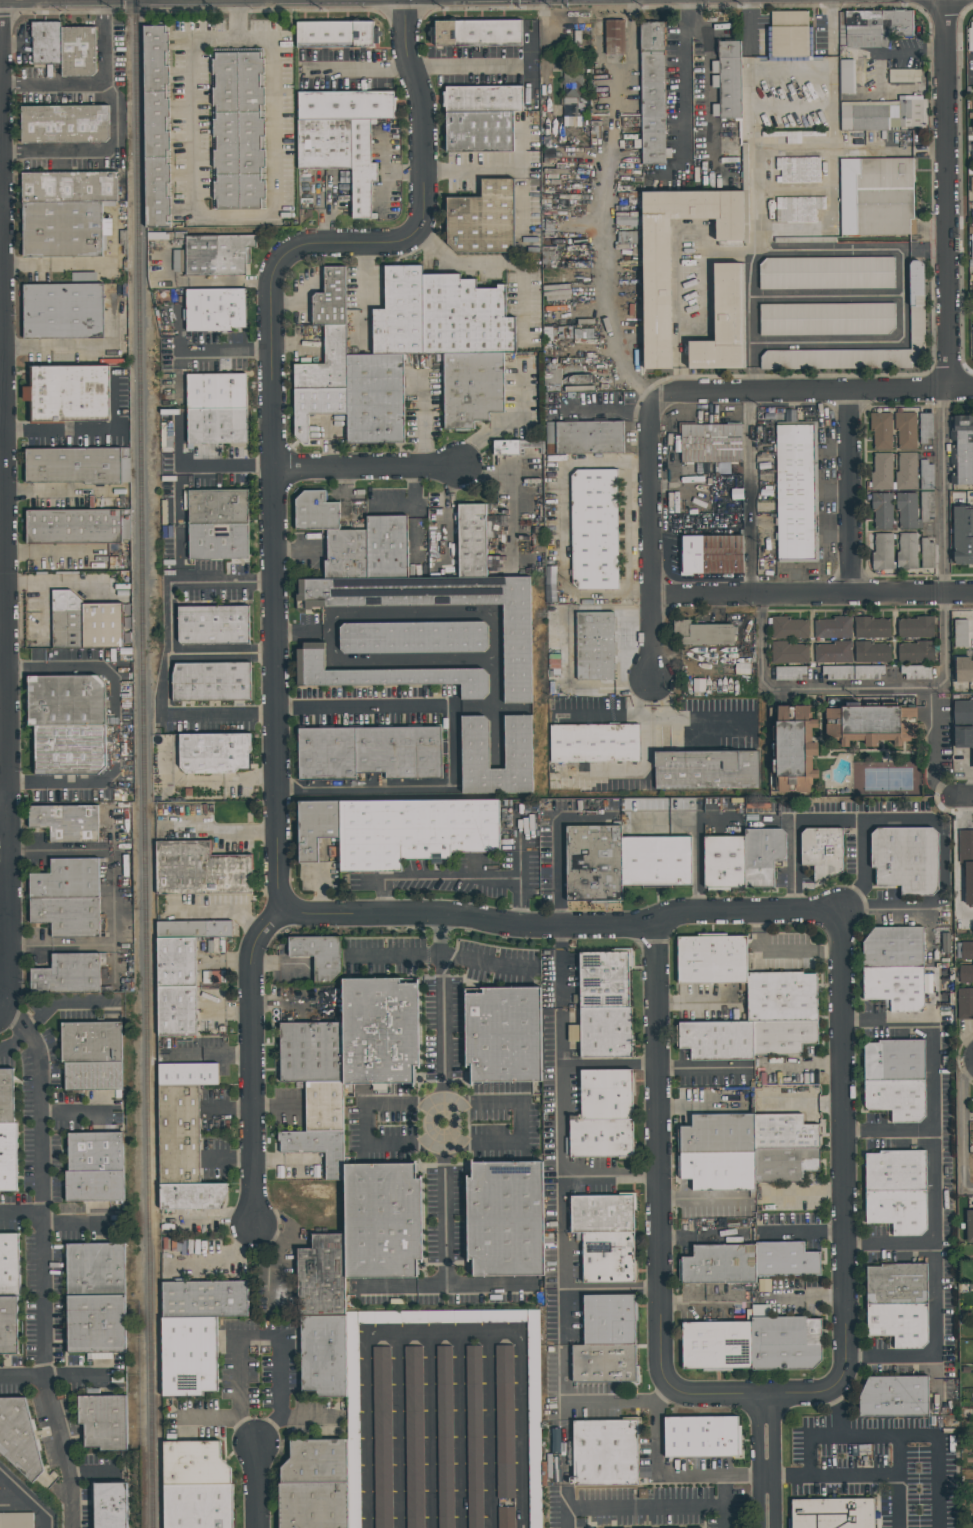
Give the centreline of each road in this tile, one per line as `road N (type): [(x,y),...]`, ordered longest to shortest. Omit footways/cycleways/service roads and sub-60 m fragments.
road 1 (residential): [(307,246),(290,253),(270,285),(278,883),(289,906),(261,934),(251,962),(253,1244)]
road 2 (residential): [(0,0),(12,976),(0,1000)]
road 3 (residential): [(289,906),(307,916),(444,915),(527,927),(656,926),(685,913),(841,913)]
road 4 (residential): [(841,913),(846,1367),(837,1387)]
road 5 (residential): [(669,1386),(661,1371),(656,926)]
road 6 (residential): [(943,390),(945,678),(933,691),(934,772),(944,797)]
road 7 (residential): [(945,0),(949,390)]
road 8 (residential): [(652,597),(972,594)]
road 9 (residential): [(656,402),(674,394),(972,390)]
road 10 (residential): [(656,402),(652,697)]
road 11 (residential): [(405,0),(406,52),(423,116),(424,217),(418,234),(394,246)]
road 12 (residential): [(848,391),(850,596)]
road 13 (residential): [(273,469),(471,468)]
road 14 (residential): [(837,1387),(818,1395),(688,1396),(669,1386)]
road 15 (residential): [(767,1527),(767,1395)]

